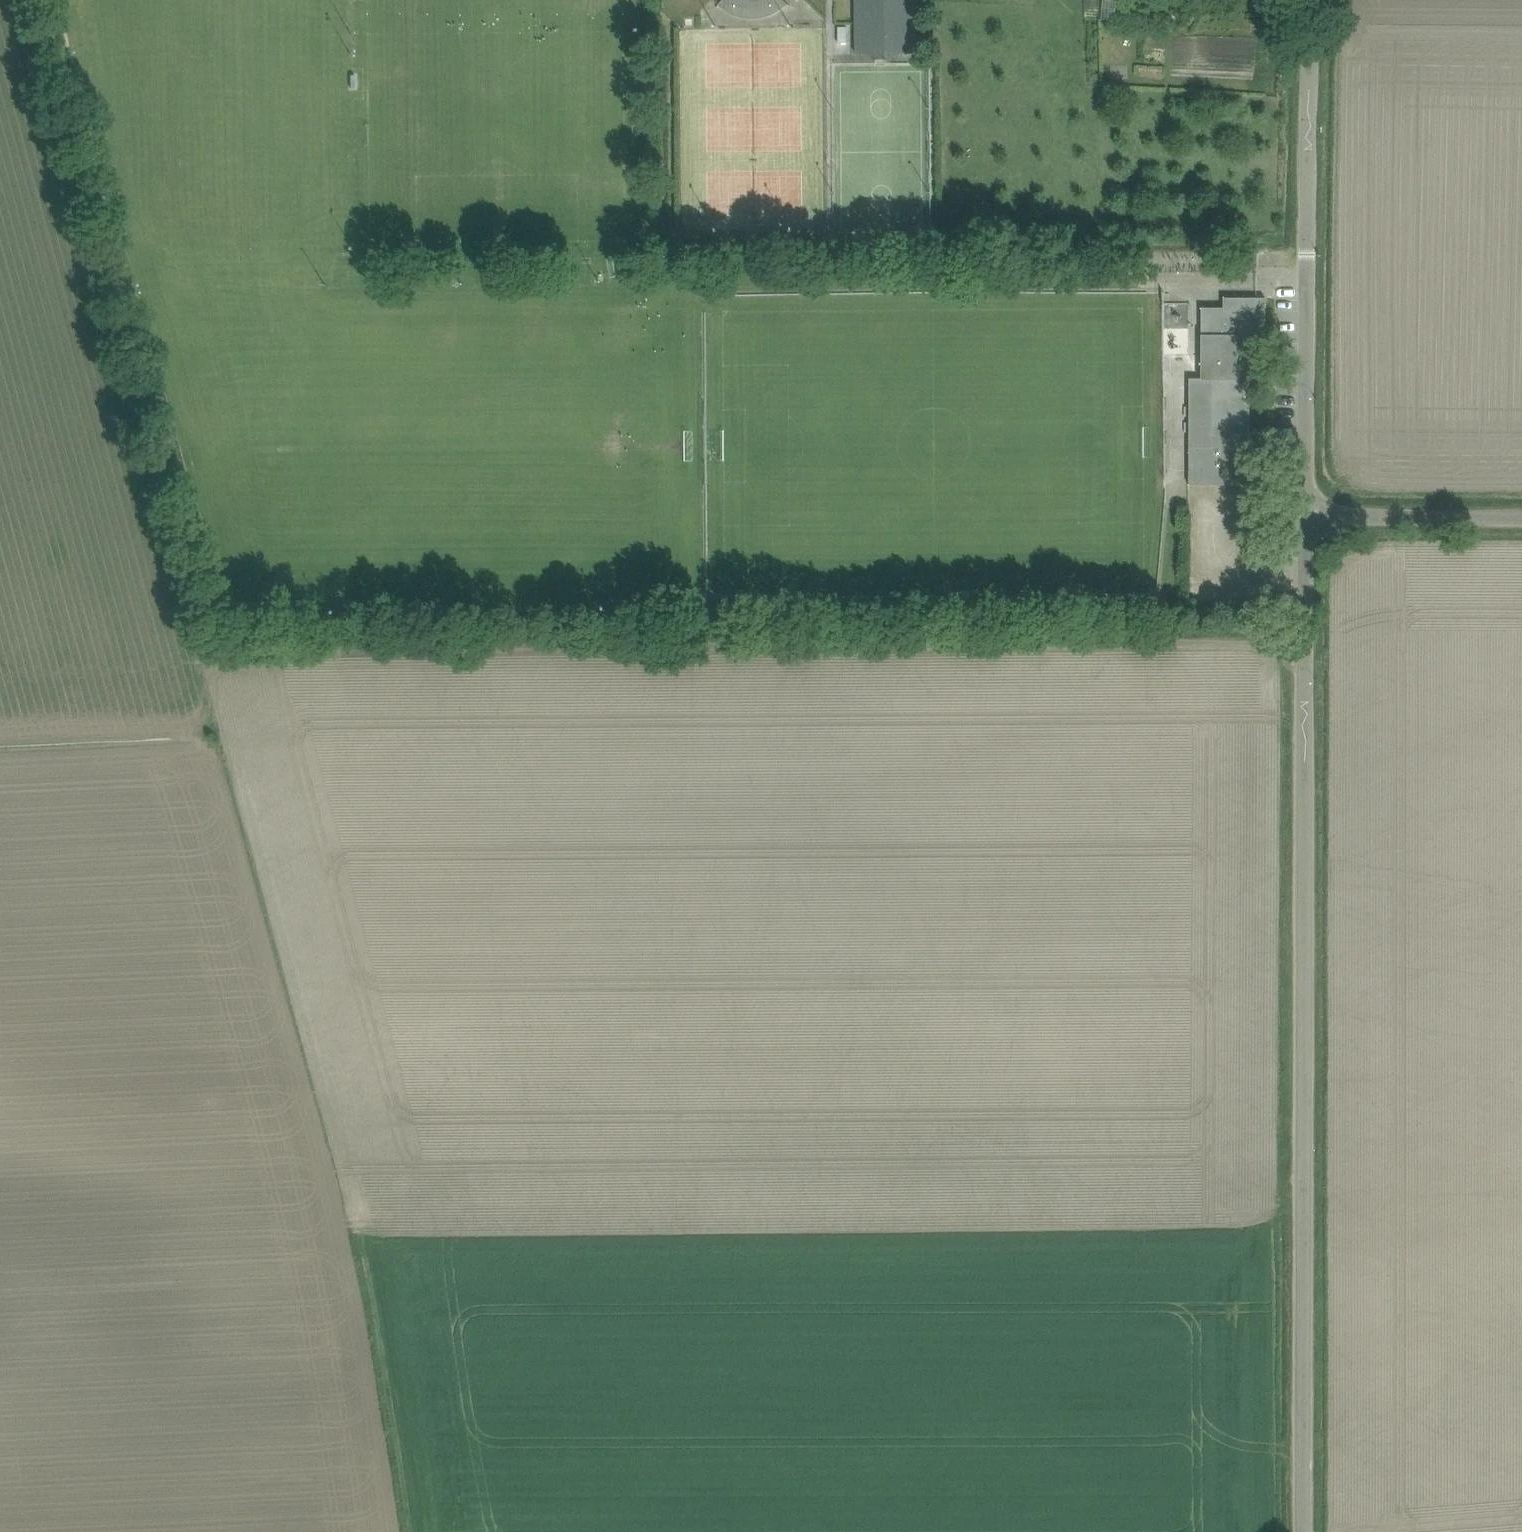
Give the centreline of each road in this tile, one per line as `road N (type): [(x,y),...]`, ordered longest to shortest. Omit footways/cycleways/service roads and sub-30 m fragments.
road 1 (unclassified): [(1301,1531),(1302,503)]
road 2 (residential): [(1302,503),(1310,0)]
road 3 (unclassified): [(1302,503),(1521,509)]

